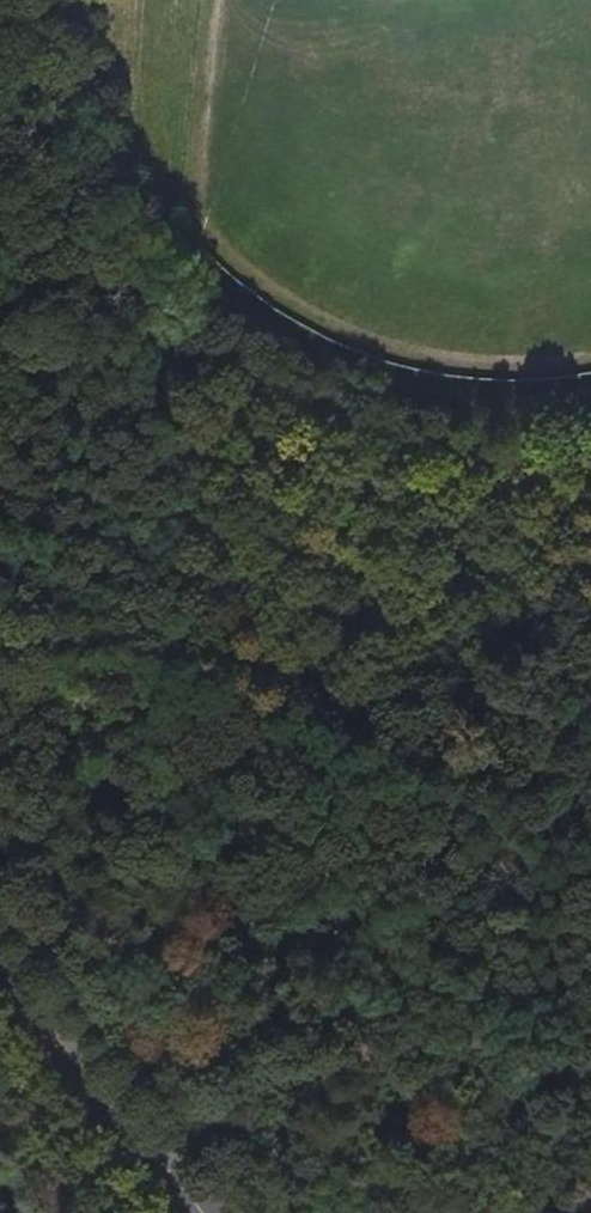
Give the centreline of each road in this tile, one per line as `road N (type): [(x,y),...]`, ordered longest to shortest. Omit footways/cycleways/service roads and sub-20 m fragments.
road 1 (tertiary): [(0,987),(194,1212)]

